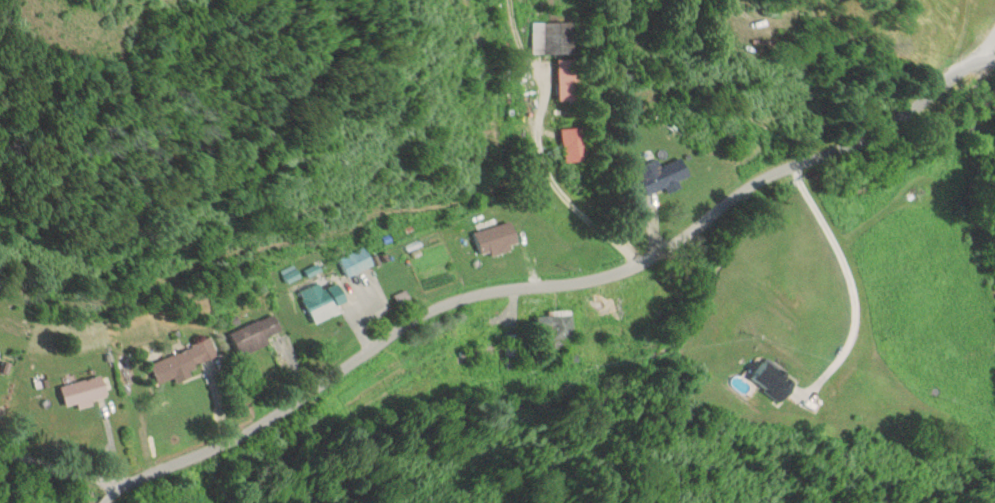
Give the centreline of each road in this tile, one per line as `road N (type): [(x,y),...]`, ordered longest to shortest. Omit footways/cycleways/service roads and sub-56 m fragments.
road 1 (residential): [(104,502),(263,423),(437,307),(497,289),(611,274),(659,252),(774,173),(880,130),(983,56),(994,56)]

